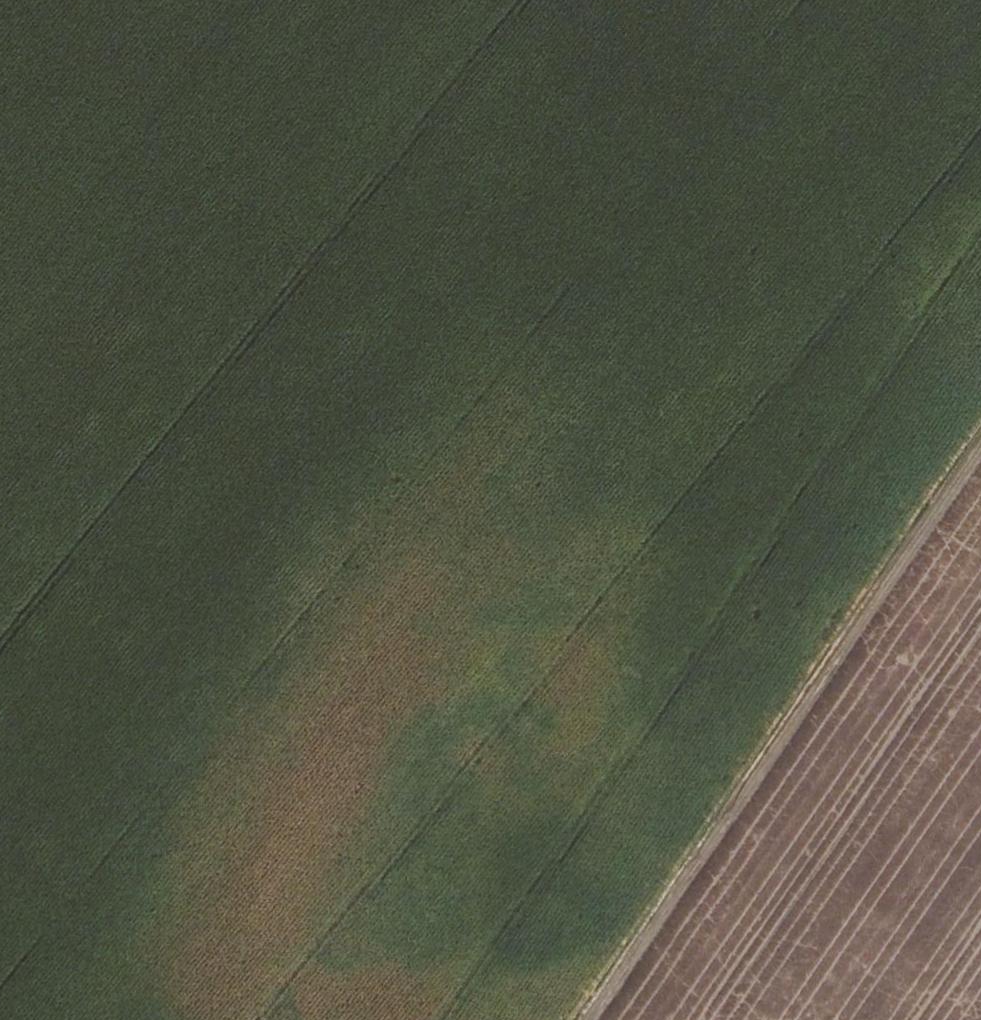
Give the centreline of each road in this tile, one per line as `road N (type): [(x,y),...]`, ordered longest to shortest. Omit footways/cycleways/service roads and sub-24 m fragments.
road 1 (track): [(980,468),(604,1019)]

